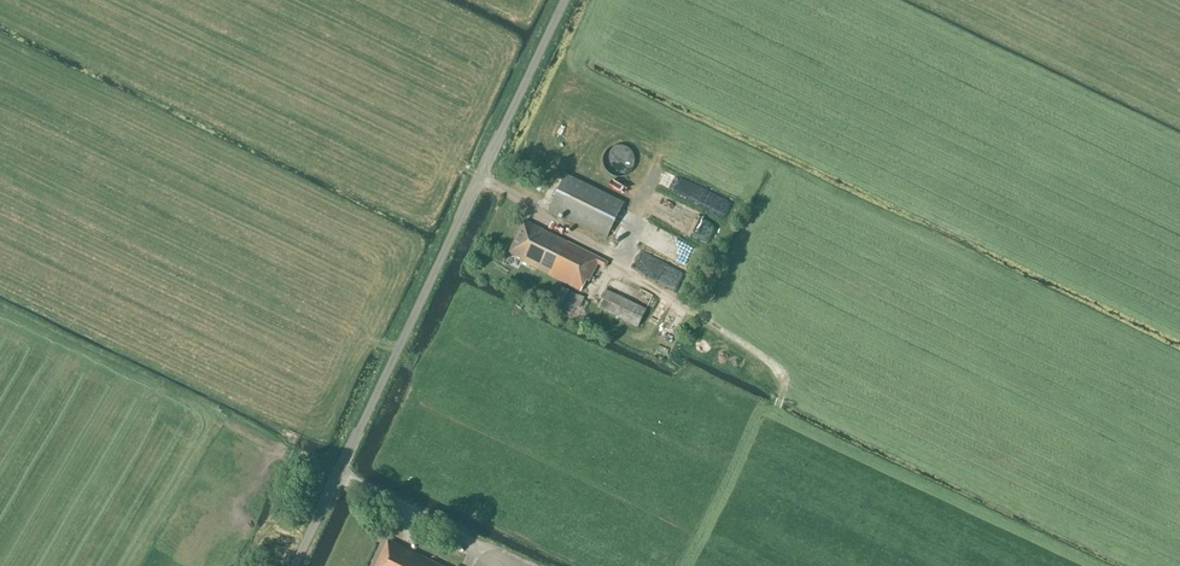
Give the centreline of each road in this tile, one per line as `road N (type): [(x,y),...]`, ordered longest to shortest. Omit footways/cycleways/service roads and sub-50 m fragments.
road 1 (unclassified): [(299,565),(567,0)]

